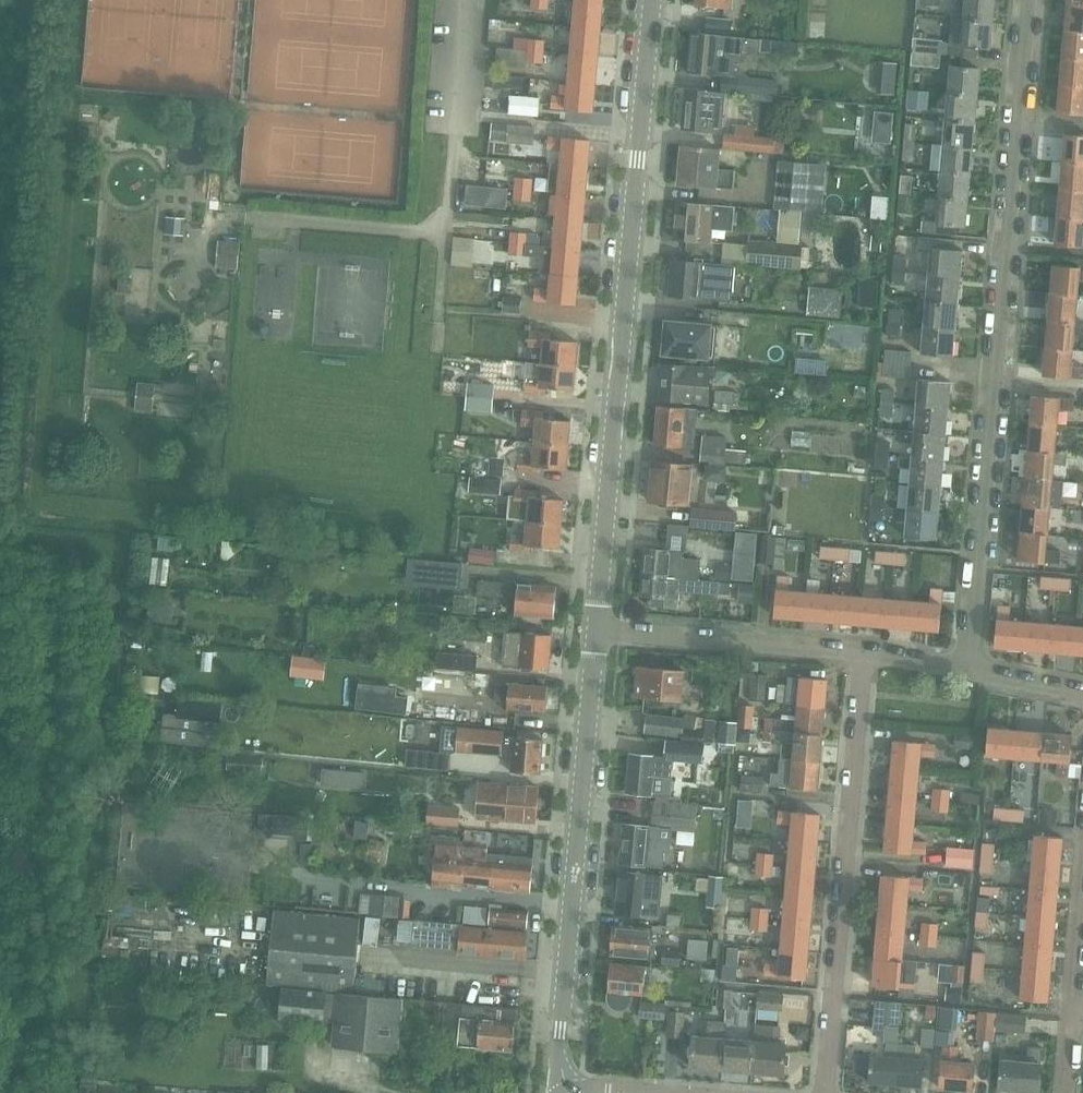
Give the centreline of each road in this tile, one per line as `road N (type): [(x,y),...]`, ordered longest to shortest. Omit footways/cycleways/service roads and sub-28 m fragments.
road 1 (residential): [(971,673),(1025,0)]
road 2 (tertiary): [(596,628),(653,0)]
road 3 (tertiary): [(571,1092),(559,1030),(596,628)]
road 4 (residential): [(823,1092),(860,651)]
road 5 (residential): [(435,349),(465,0)]
road 6 (residential): [(860,651),(596,628)]
road 7 (residential): [(1061,1092),(1082,872)]

